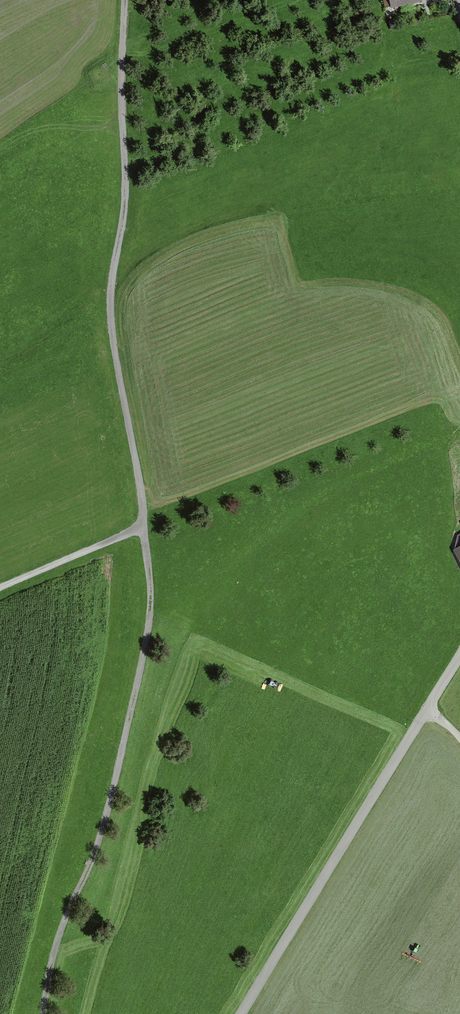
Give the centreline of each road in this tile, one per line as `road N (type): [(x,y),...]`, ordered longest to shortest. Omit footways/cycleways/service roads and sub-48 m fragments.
road 1 (track): [(126,0),(126,206),(110,318),(143,519),(134,531),(0,588)]
road 2 (track): [(44,1013),(56,944),(96,848),(150,622),(143,519)]
road 3 (residential): [(240,1013),(430,707)]

